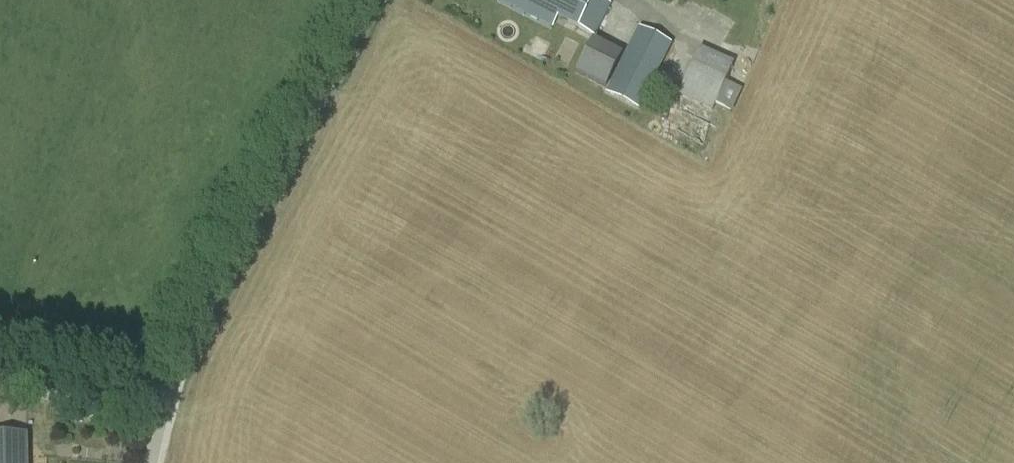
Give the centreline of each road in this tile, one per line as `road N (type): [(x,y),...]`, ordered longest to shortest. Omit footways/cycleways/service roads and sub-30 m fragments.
road 1 (unclassified): [(155,462),(162,409),(216,278),(370,0)]

